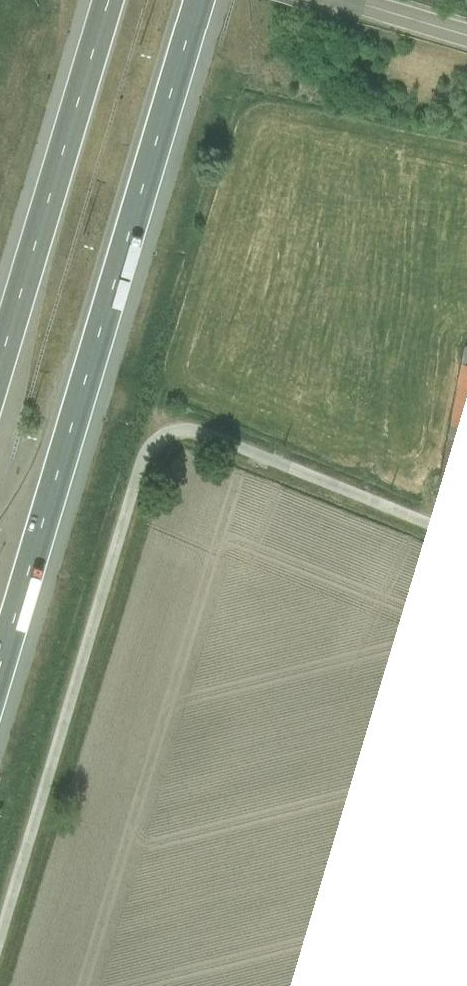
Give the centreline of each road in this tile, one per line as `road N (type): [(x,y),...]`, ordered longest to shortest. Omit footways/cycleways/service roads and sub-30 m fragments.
road 1 (unclassified): [(0,932),(143,460),(158,436),(206,438),(466,538)]
road 2 (motorway): [(0,688),(208,0)]
road 3 (motorway): [(105,0),(0,349)]
road 4 (unclassified): [(466,36),(351,0)]

